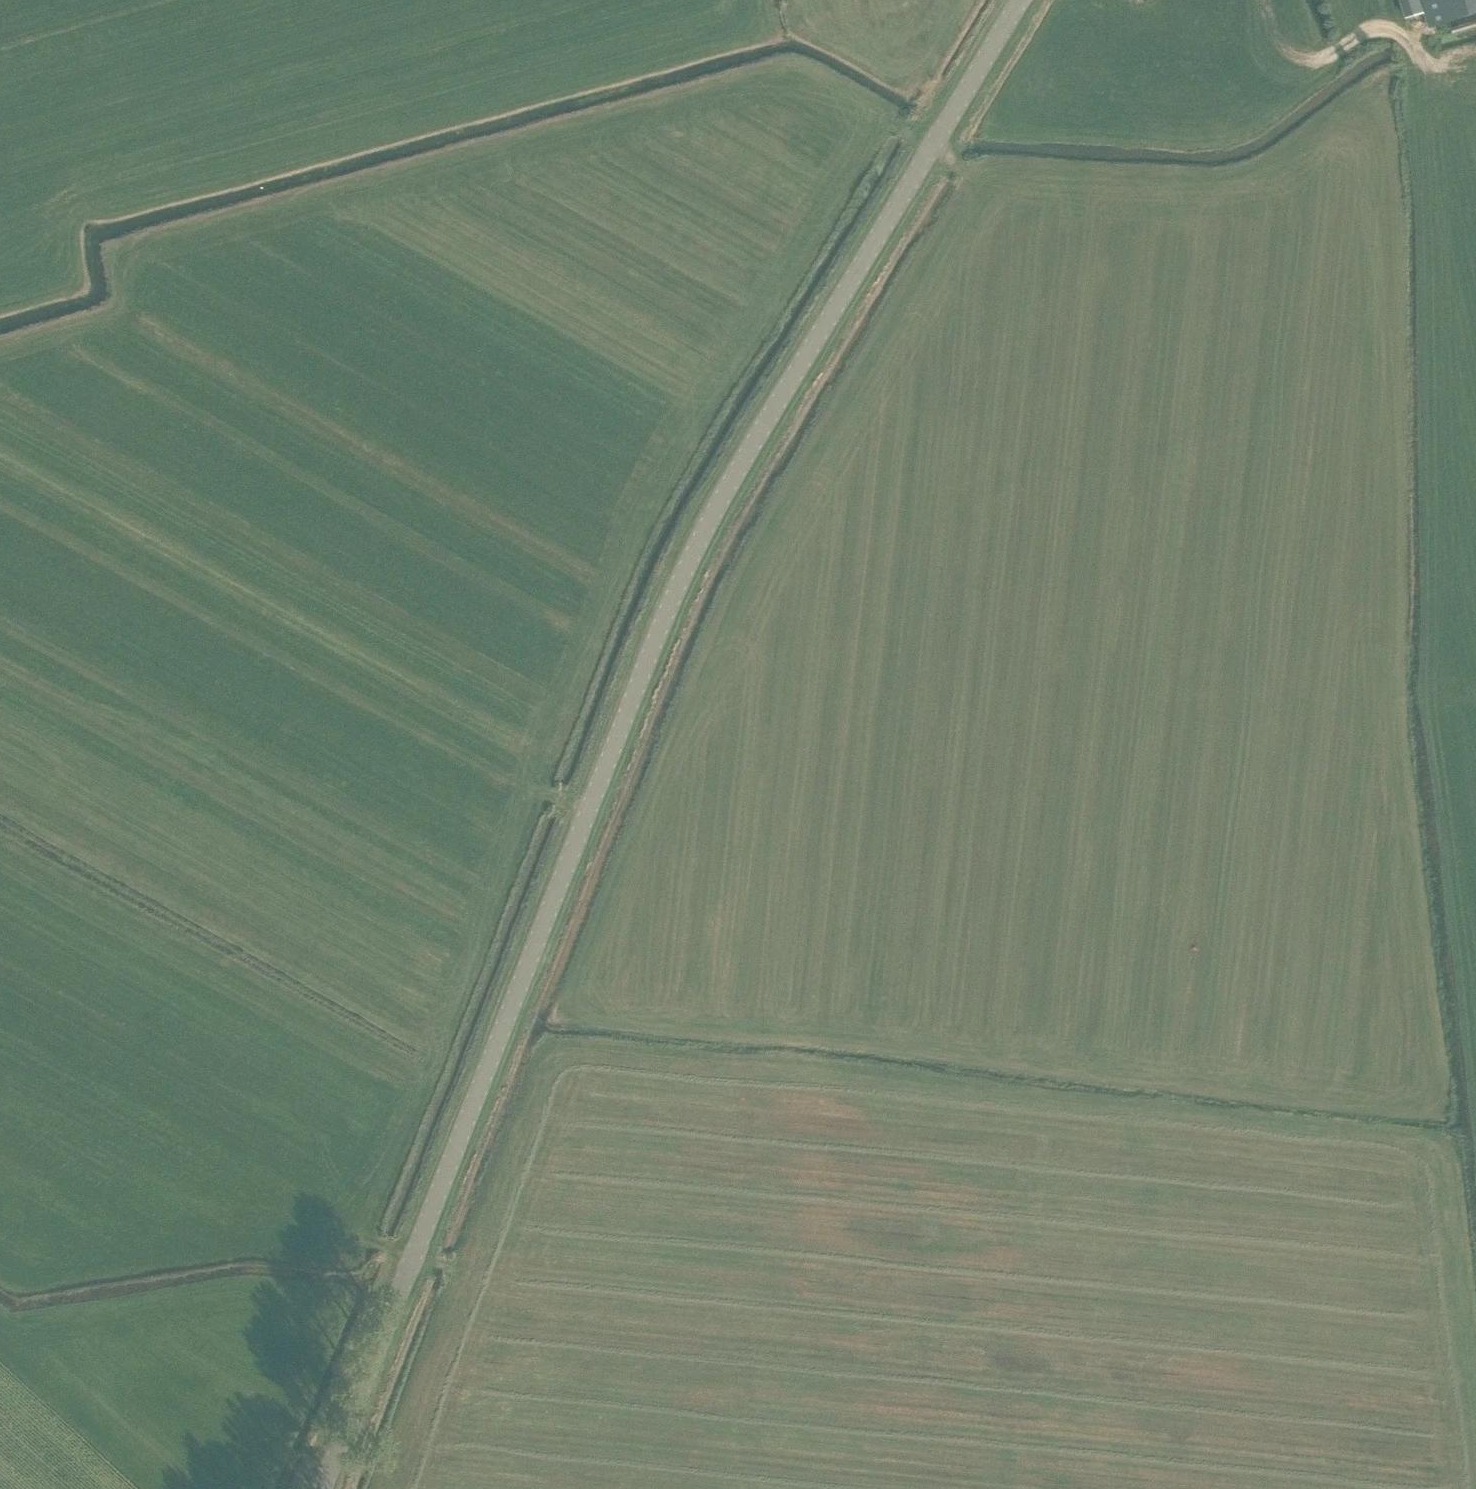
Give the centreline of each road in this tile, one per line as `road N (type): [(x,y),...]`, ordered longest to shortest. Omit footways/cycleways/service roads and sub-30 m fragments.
road 1 (tertiary): [(322,1488),(692,555),(1020,0)]

